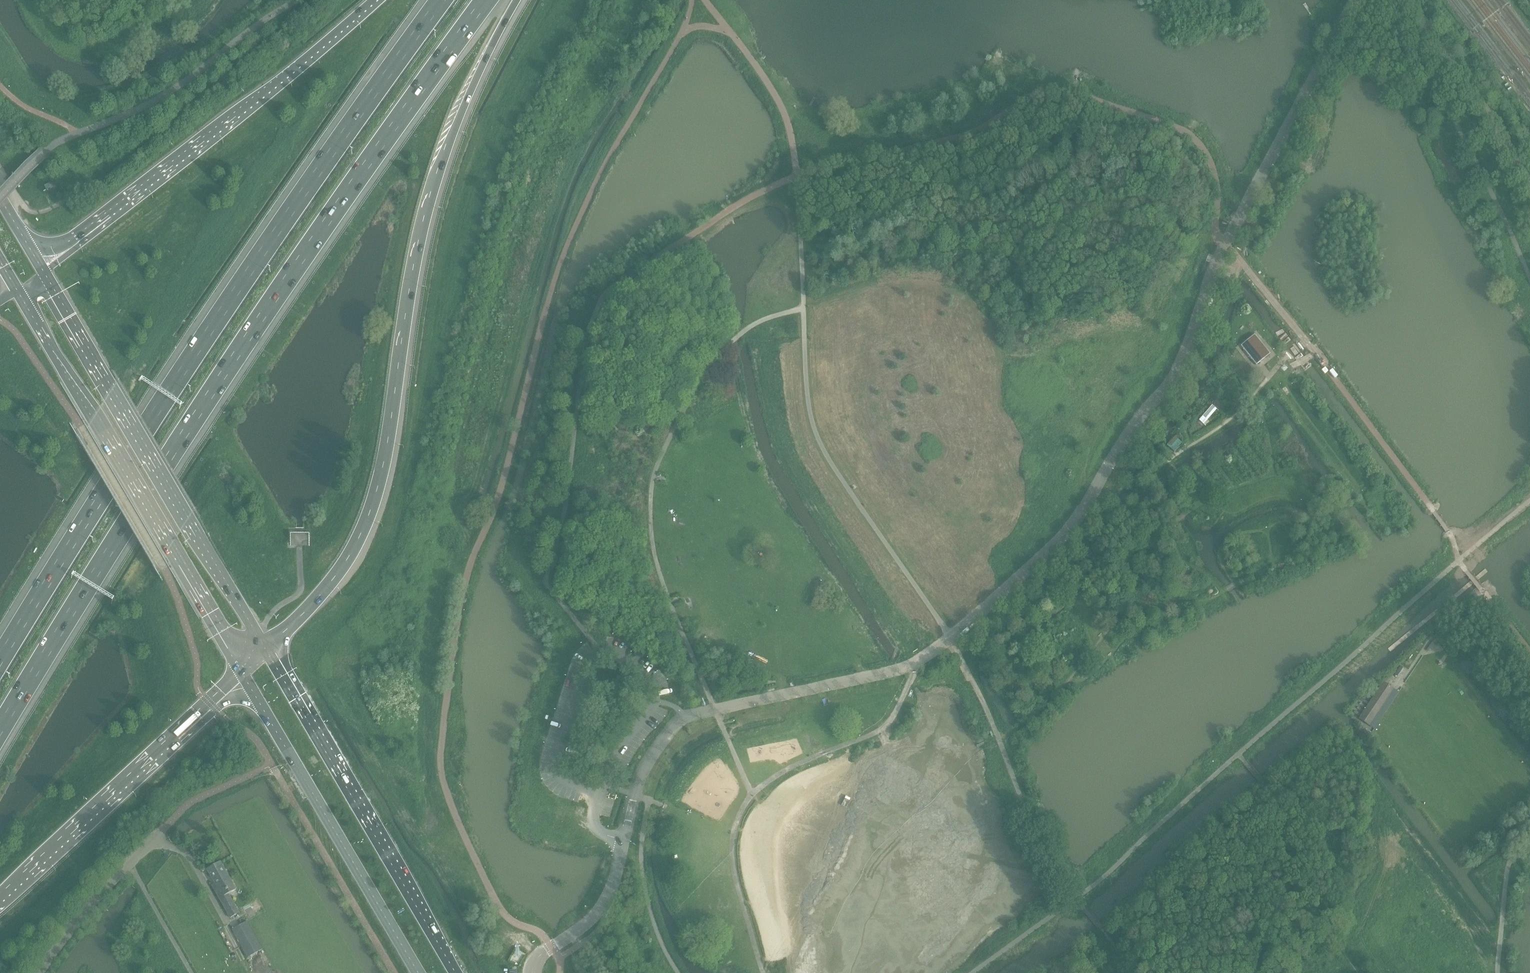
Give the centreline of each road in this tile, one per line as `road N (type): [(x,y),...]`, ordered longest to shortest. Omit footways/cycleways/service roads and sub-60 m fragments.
road 1 (motorway): [(0,728),(275,298),(487,0)]
road 2 (motorway): [(441,0),(261,254),(0,661)]
road 3 (motorway): [(268,652),(339,578),(377,507),(428,217),(454,130),(516,0)]
road 4 (primary): [(18,291),(243,674)]
road 5 (primary): [(268,652),(44,272)]
road 6 (motorway): [(381,0),(44,272)]
road 7 (primary): [(457,972),(268,652)]
road 8 (primary): [(243,674),(417,972)]
road 9 (motorway): [(0,900),(243,674)]
road 10 (unclassified): [(533,972),(543,953),(605,903),(643,769),(677,722),(702,712)]
road 11 (unclassified): [(38,972),(128,857),(191,802)]

